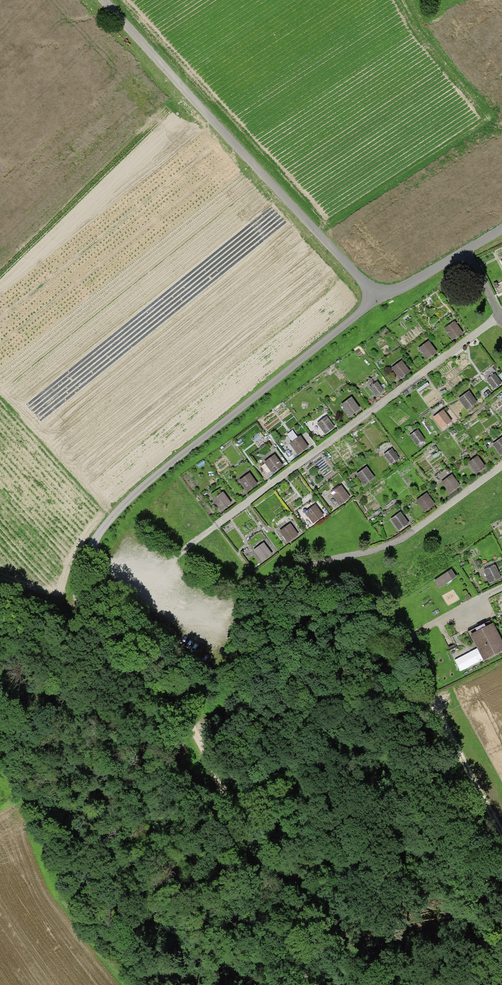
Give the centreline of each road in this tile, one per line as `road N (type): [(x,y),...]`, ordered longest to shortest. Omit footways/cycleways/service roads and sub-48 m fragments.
road 1 (track): [(86,553),(76,590),(96,623),(146,649),(260,856),(312,984)]
road 2 (track): [(0,713),(71,857),(84,923)]
road 3 (track): [(501,828),(431,692),(395,652)]

